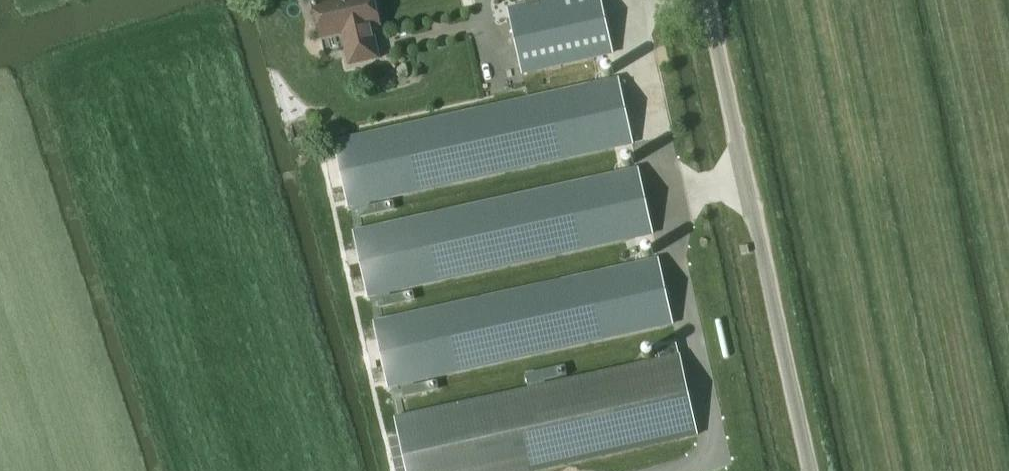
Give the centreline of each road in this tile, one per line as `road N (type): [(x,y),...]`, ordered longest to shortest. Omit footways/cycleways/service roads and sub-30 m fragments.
road 1 (unclassified): [(803,470),(700,0)]

